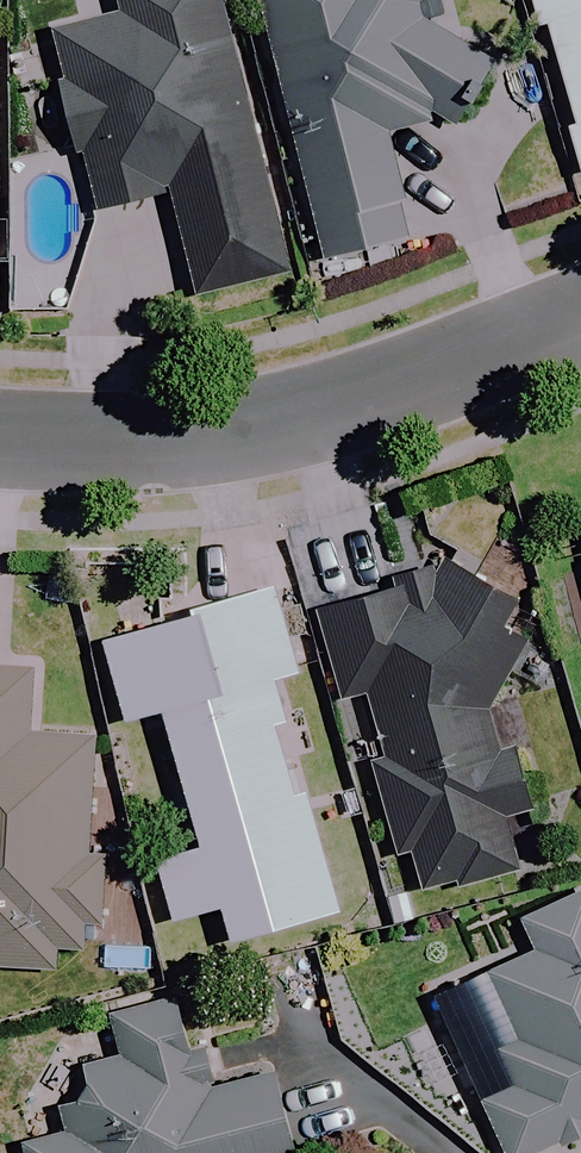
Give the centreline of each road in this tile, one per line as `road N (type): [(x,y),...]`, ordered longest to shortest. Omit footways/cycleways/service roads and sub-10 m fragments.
road 1 (residential): [(580,335),(267,427),(162,442),(0,444)]

